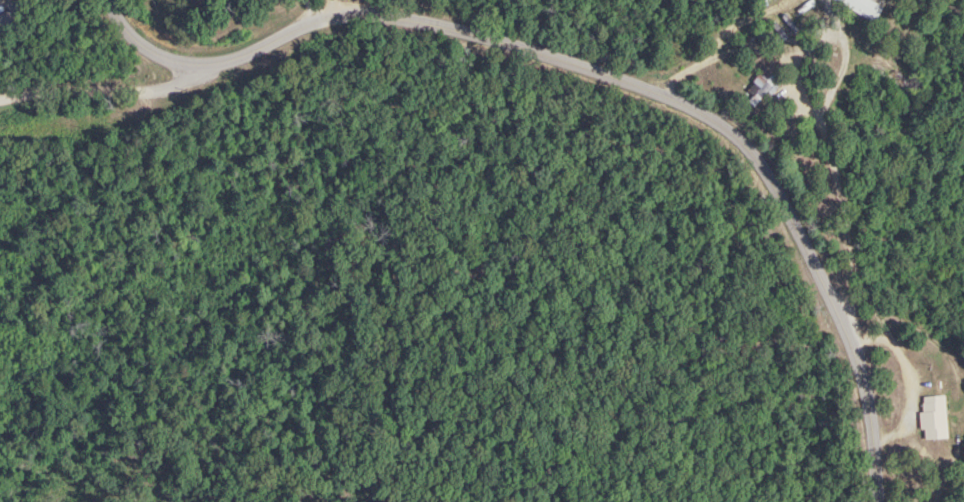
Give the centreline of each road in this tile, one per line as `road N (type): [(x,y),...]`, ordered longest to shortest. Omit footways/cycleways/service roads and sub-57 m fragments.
road 1 (tertiary): [(878,501),(842,331),(763,170),(719,126),(516,41),(353,5),(308,12),(193,72),(132,34),(112,0)]
road 2 (residential): [(842,331),(835,185),(784,66),(755,49),(733,50),(661,98)]
road 3 (residential): [(0,98),(155,88),(193,72)]

